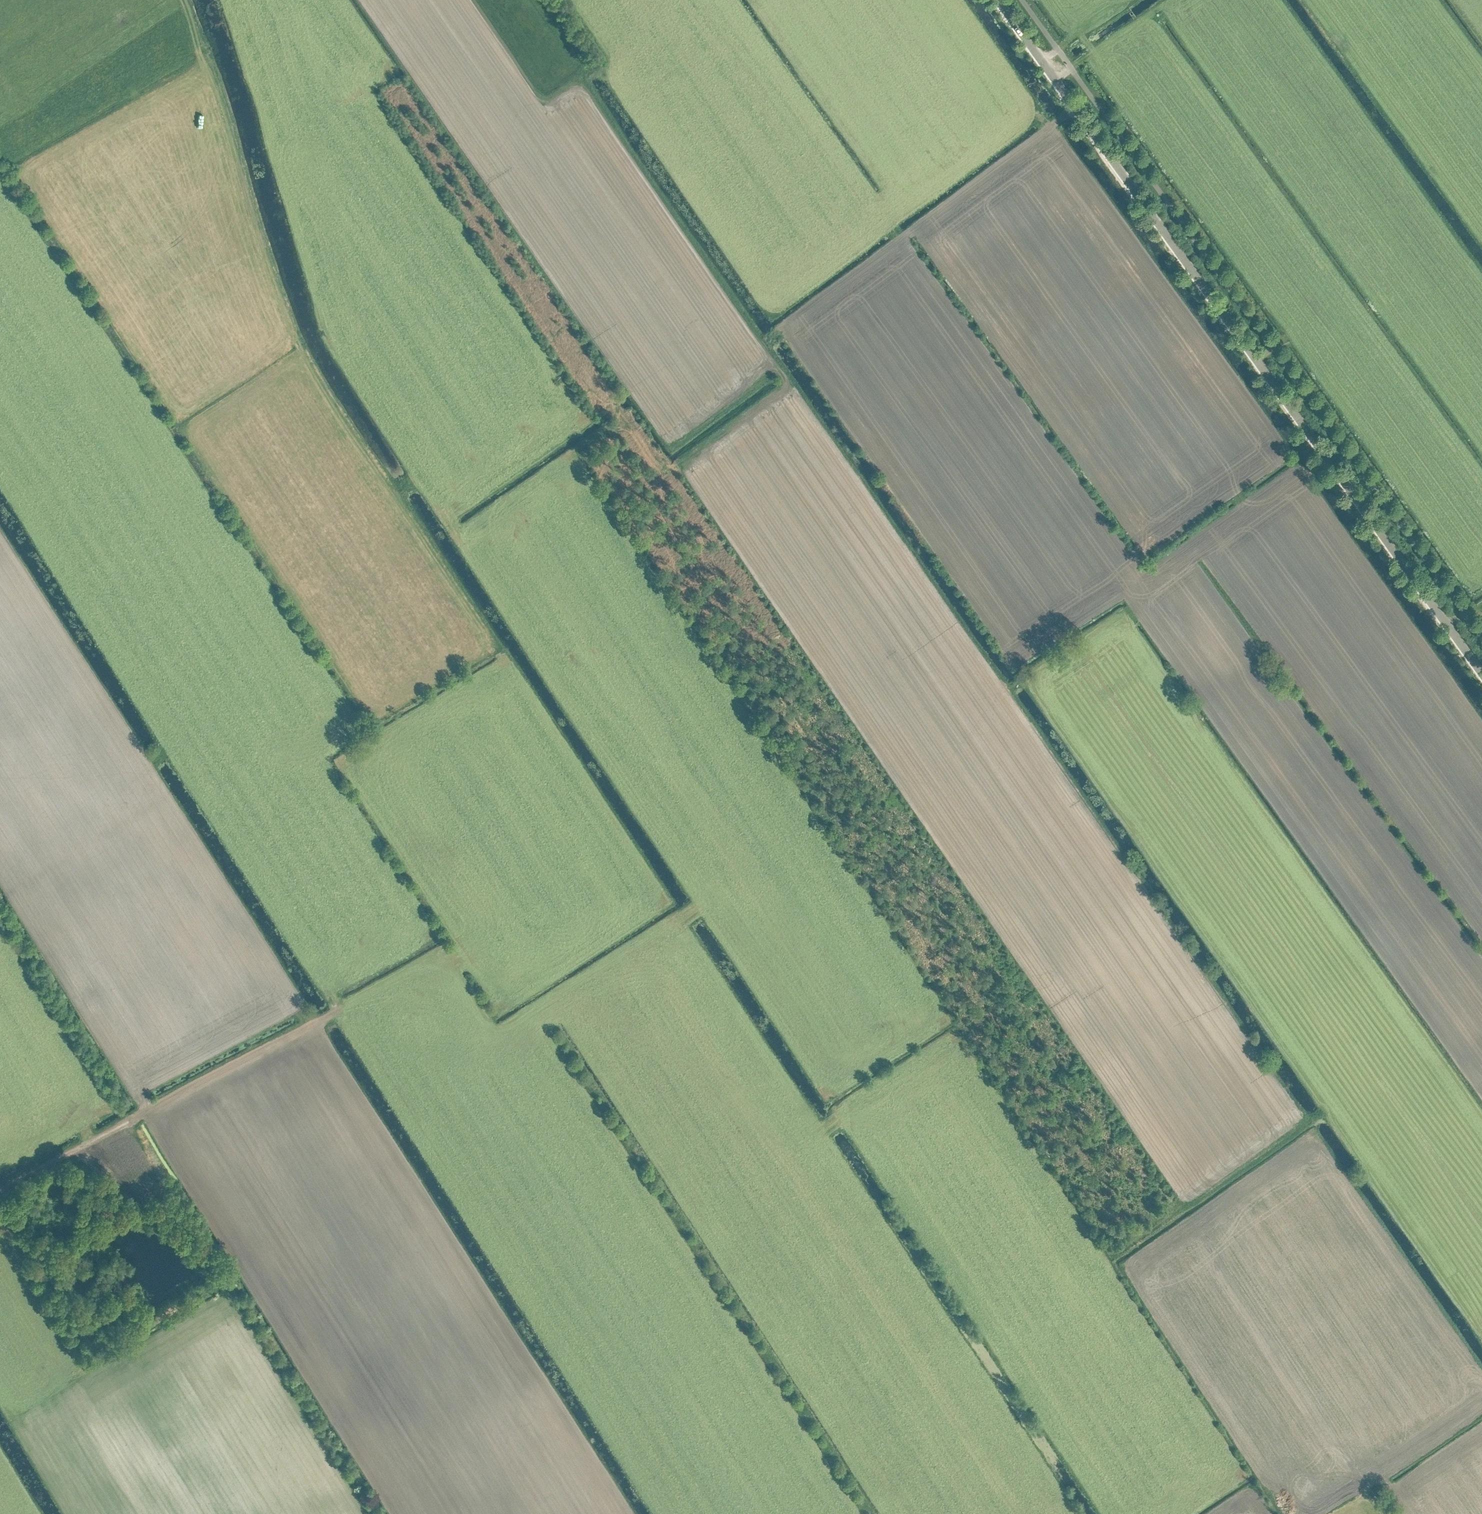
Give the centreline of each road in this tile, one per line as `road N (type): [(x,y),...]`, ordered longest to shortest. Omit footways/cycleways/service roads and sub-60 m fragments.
road 1 (tertiary): [(1481,672),(997,0)]

